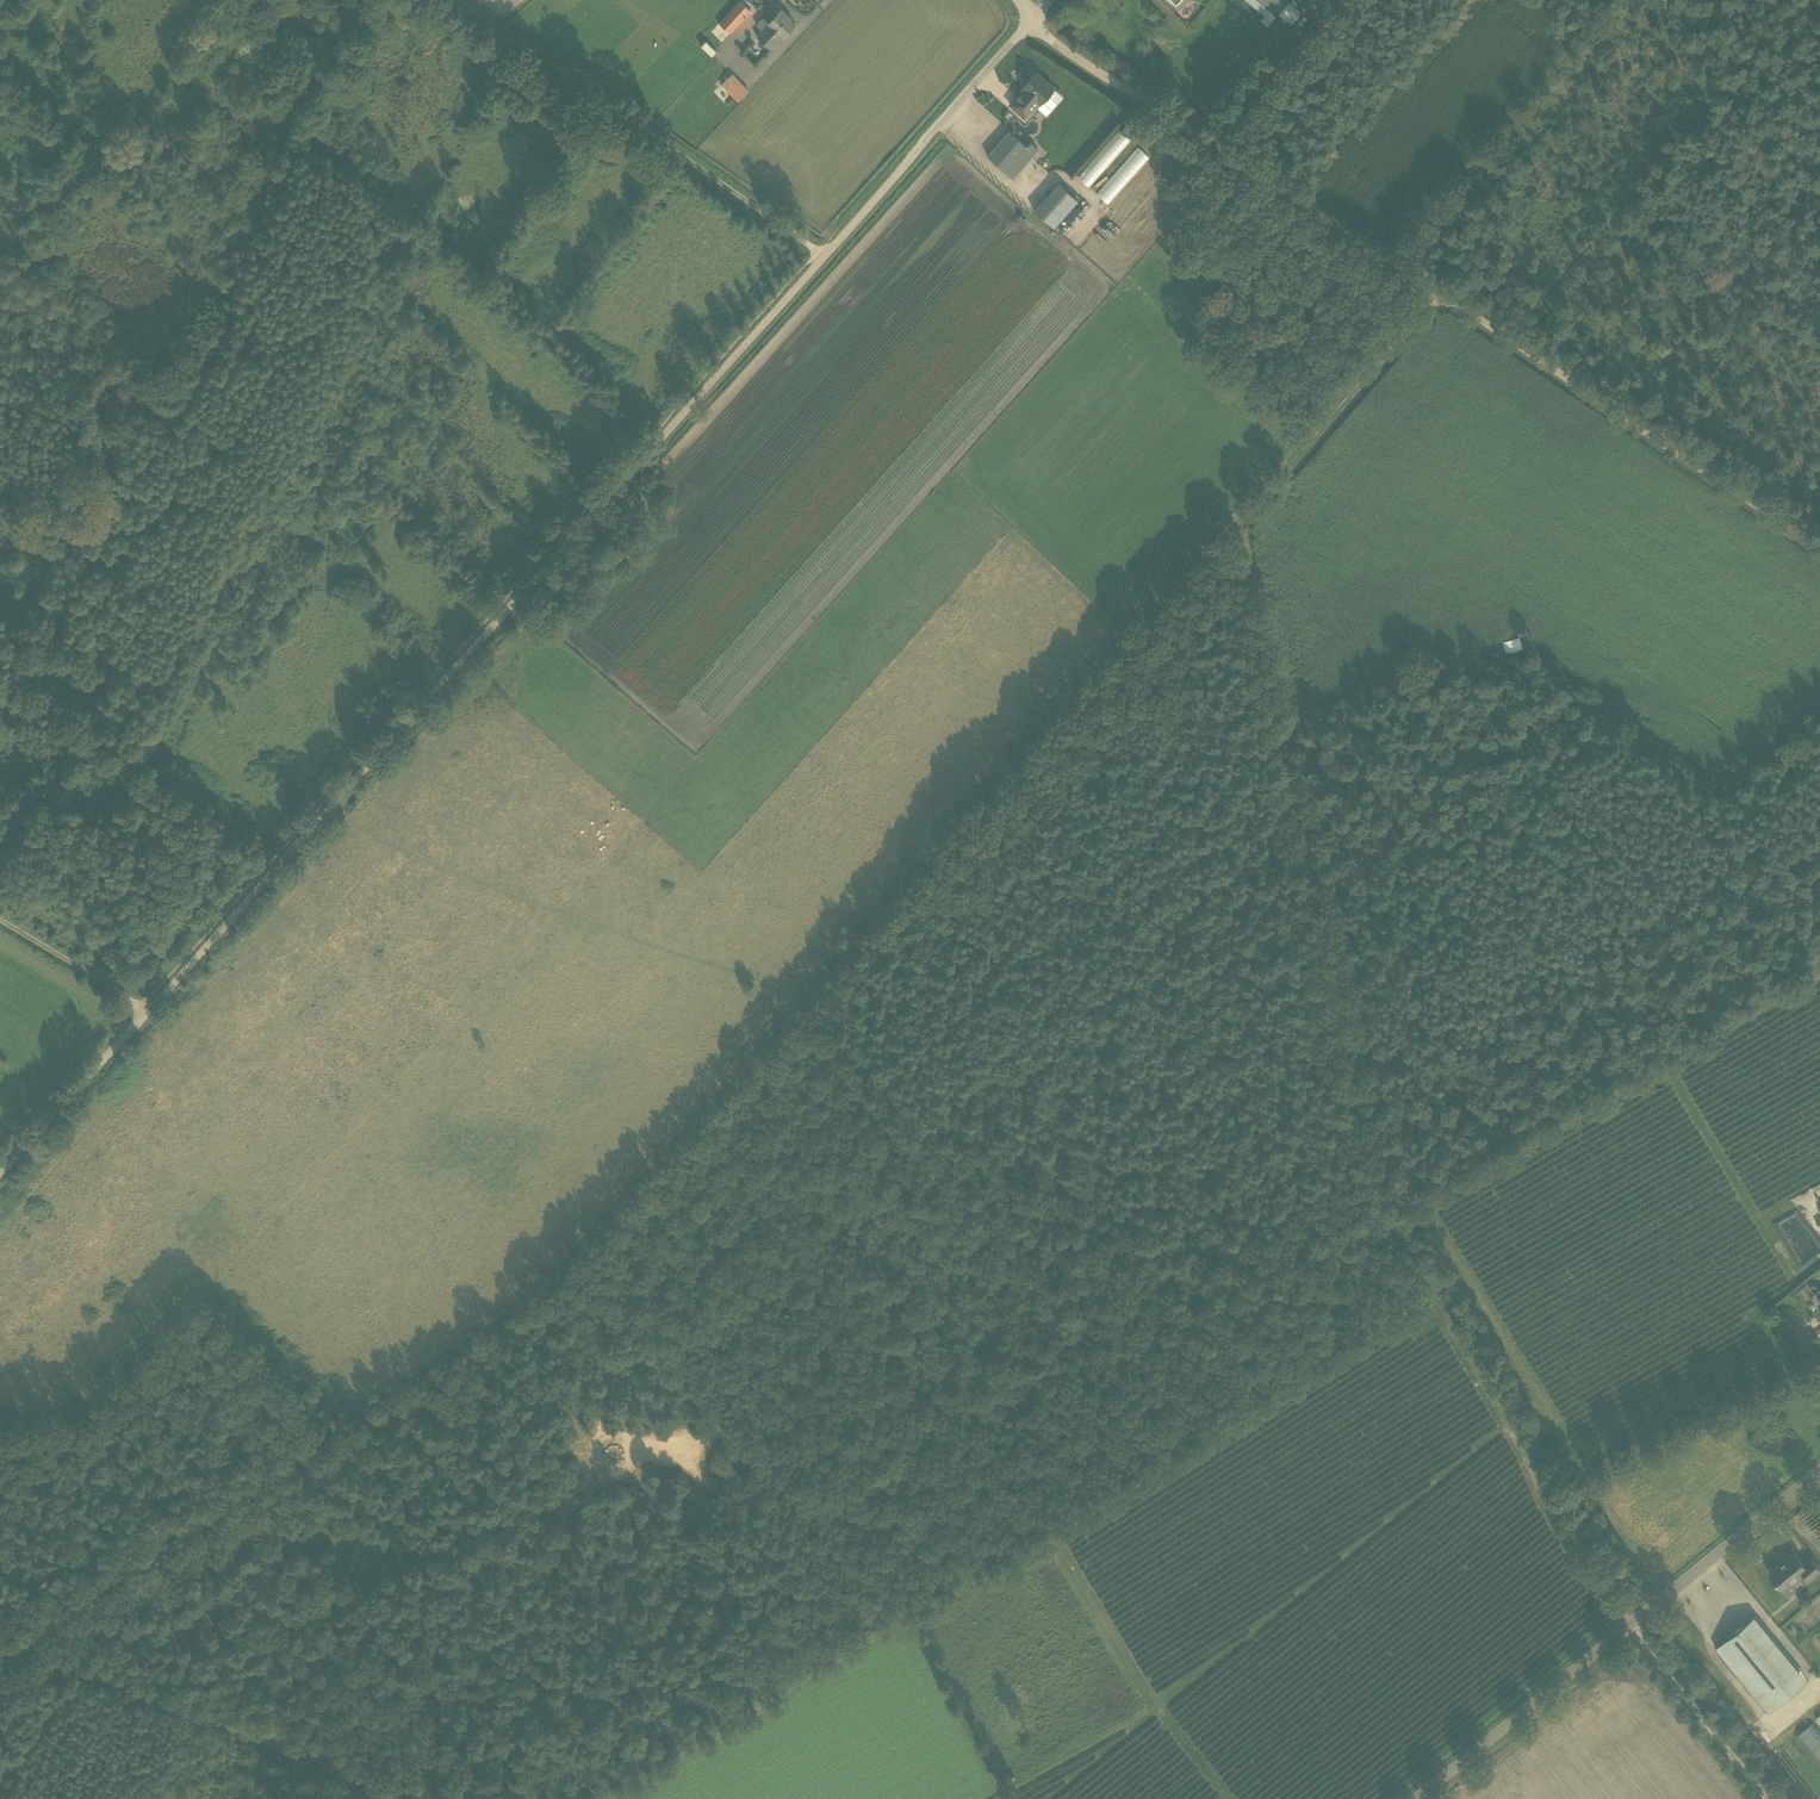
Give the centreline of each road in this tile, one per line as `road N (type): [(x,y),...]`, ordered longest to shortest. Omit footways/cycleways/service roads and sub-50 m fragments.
road 1 (track): [(1445,292),(1235,533),(1182,576),(1137,637),(1010,761),(798,1005)]
road 2 (track): [(335,808),(826,257)]
road 3 (track): [(1235,533),(1362,1155)]
road 4 (unclassified): [(1418,1798),(1819,1472)]
road 5 (track): [(1034,21),(1445,292)]
road 6 (track): [(454,0),(826,257)]
road 7 (unclassified): [(418,1798),(107,1672),(0,1642)]
road 8 (track): [(1362,1155),(1382,1216),(1551,1499)]
road 9 (track): [(1509,337),(1819,546)]
road 10 (unclassified): [(826,257),(1034,21)]
road 11 (track): [(147,1012),(335,808)]
road 12 (track): [(0,1180),(147,1012)]
road 13 (track): [(1768,1798),(1630,1627)]
road 14 (track): [(147,1012),(0,922)]
road 15 (track): [(1551,1499),(1630,1627)]

